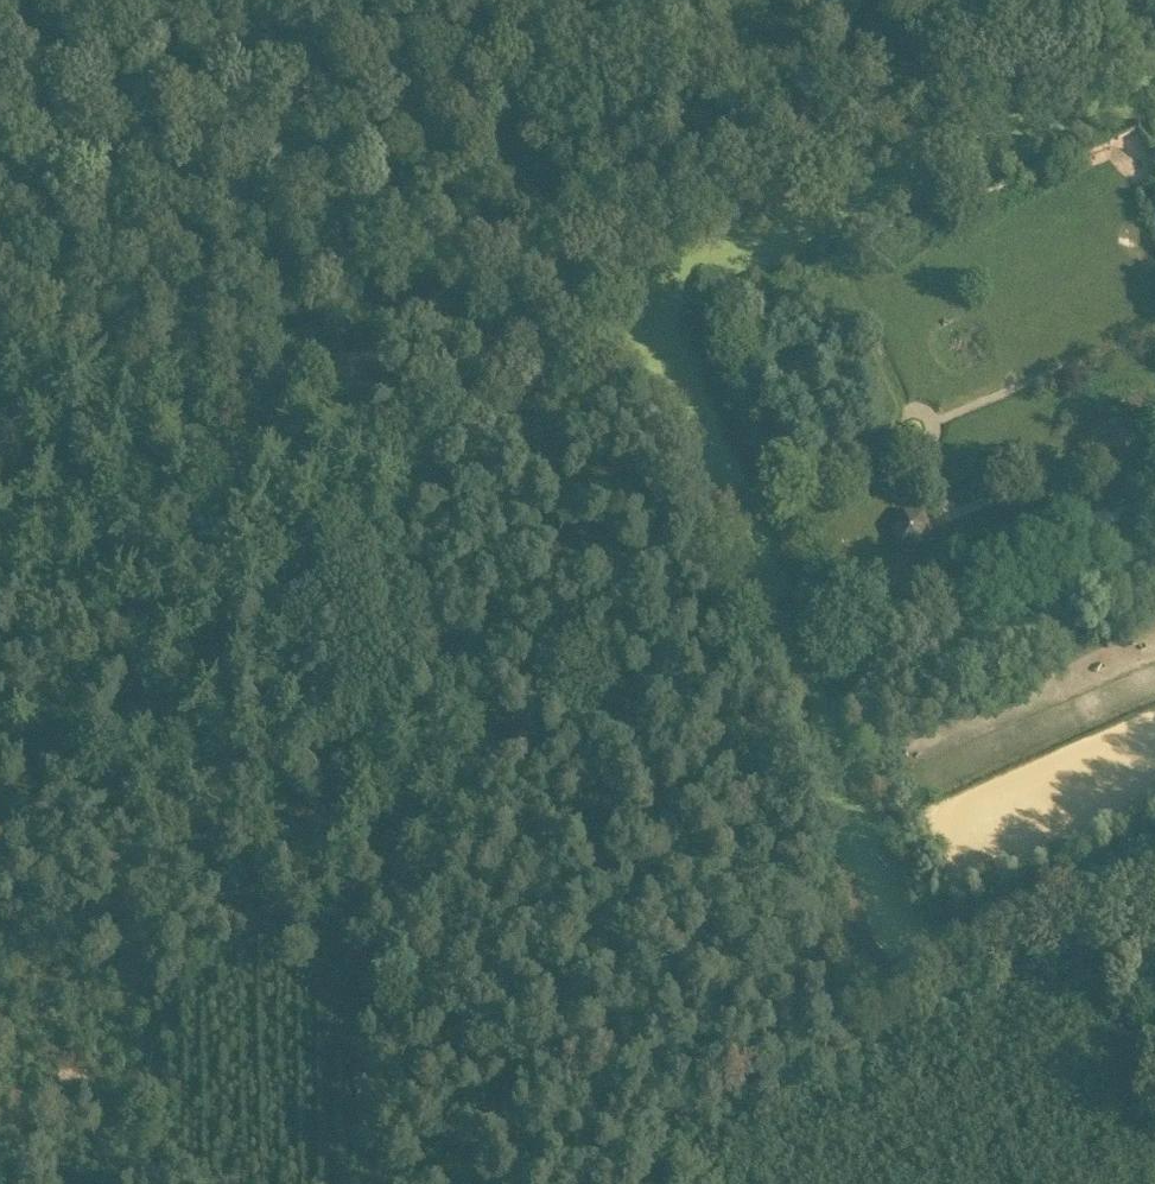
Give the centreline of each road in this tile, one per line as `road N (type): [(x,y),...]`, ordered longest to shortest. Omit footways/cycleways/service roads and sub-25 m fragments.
road 1 (track): [(261,0),(92,68),(0,5)]

